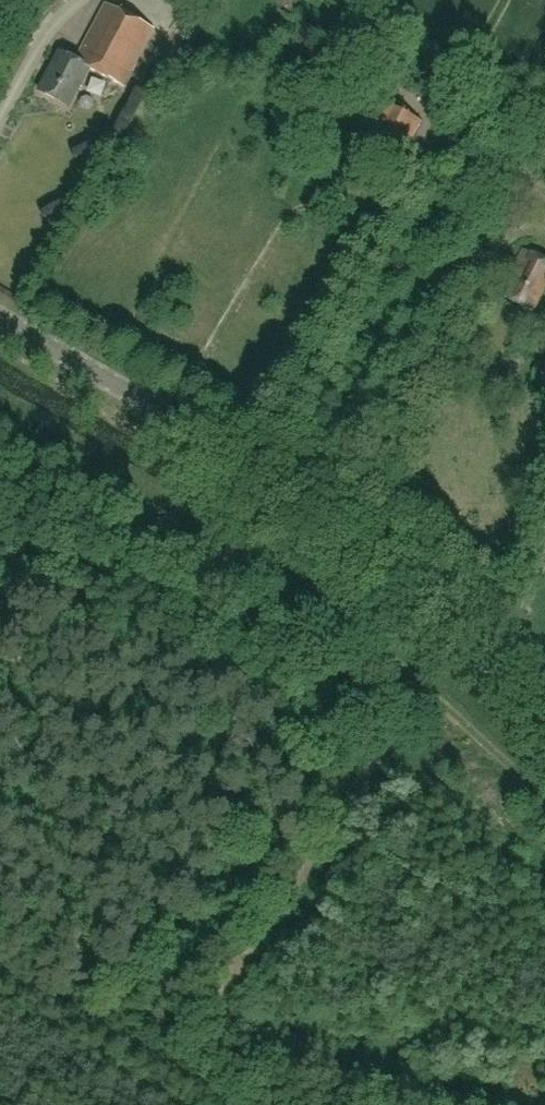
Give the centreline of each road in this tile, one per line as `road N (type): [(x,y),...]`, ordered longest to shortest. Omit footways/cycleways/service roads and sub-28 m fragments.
road 1 (track): [(544,796),(337,612),(0,409)]
road 2 (unclassified): [(544,690),(488,629),(373,531),(0,322)]

